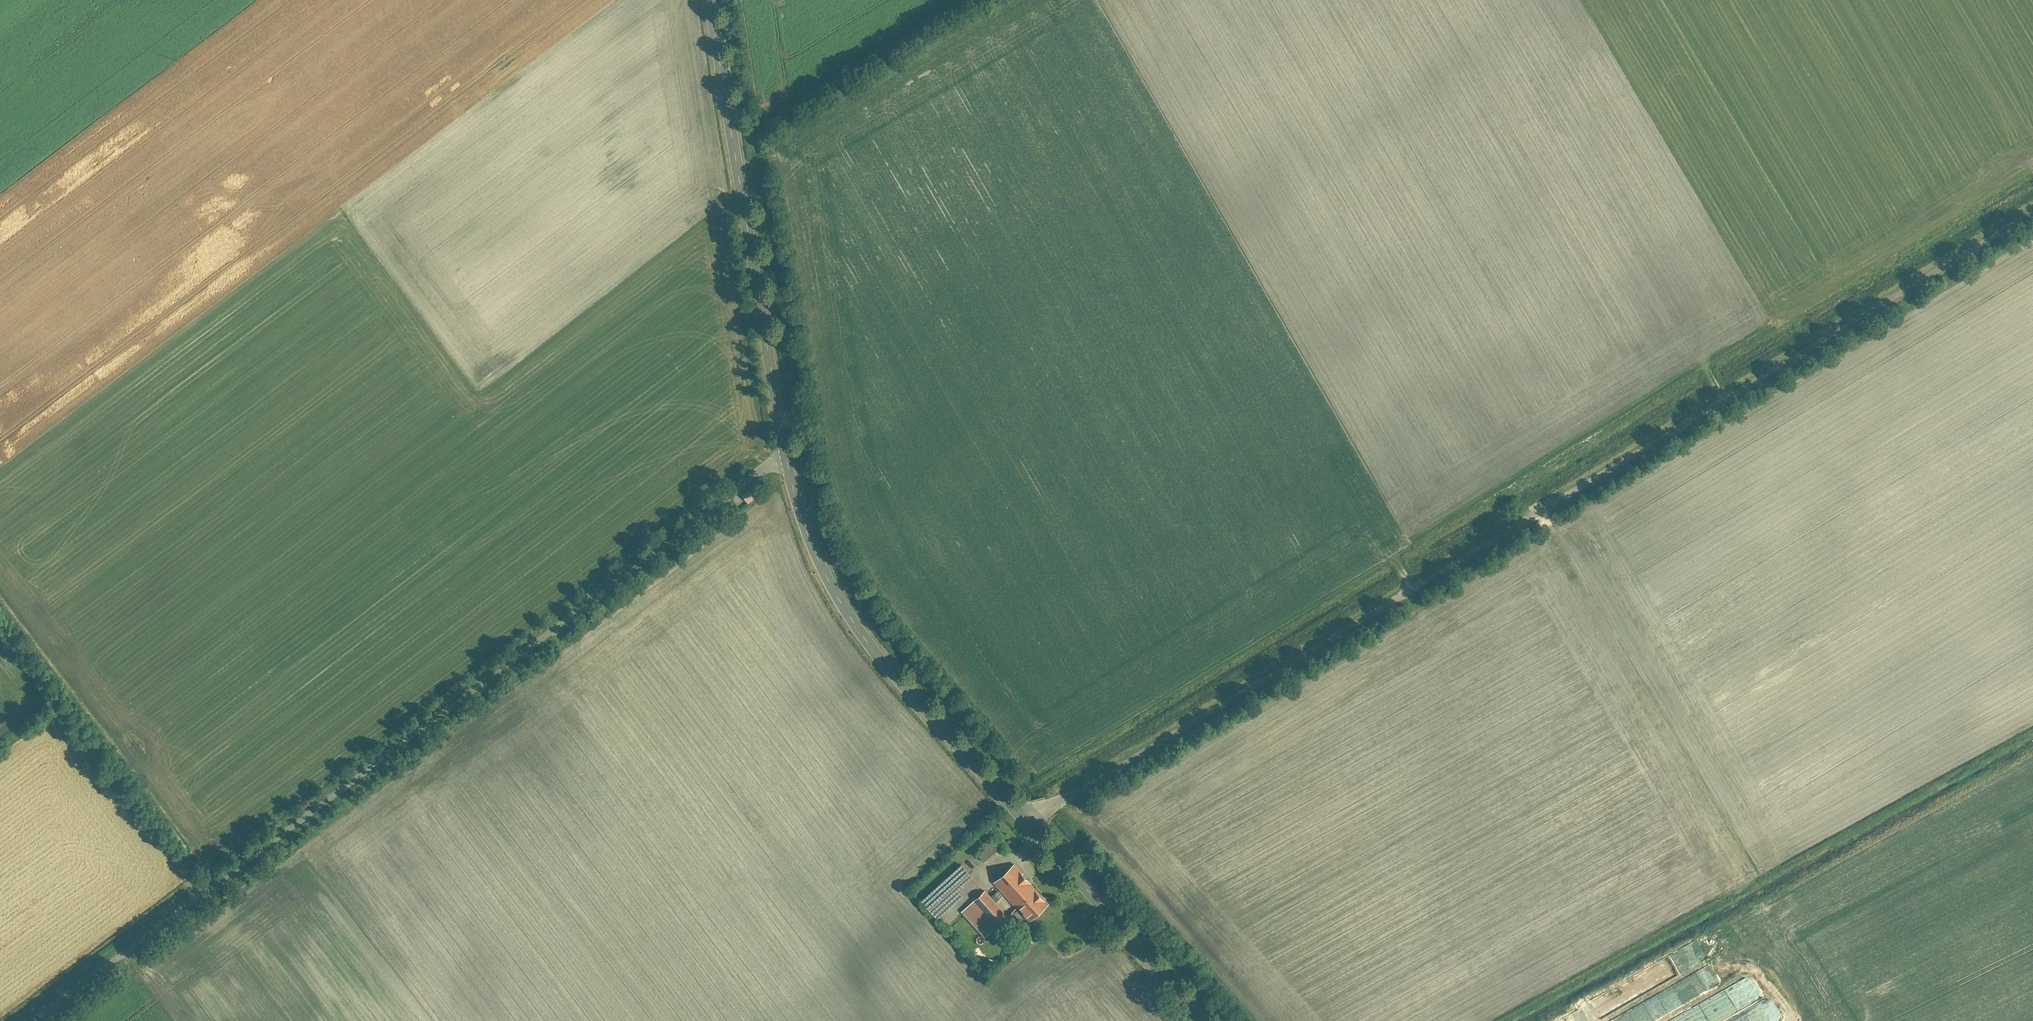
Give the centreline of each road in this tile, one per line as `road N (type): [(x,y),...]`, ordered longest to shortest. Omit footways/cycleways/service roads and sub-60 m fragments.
road 1 (residential): [(1027,823),(2032,213)]
road 2 (residential): [(35,1020),(787,456)]
road 3 (tertiary): [(710,0),(787,456)]
road 4 (tertiary): [(787,456),(807,527),(865,636),(1027,823)]
road 5 (tertiary): [(1027,823),(1206,1020)]

